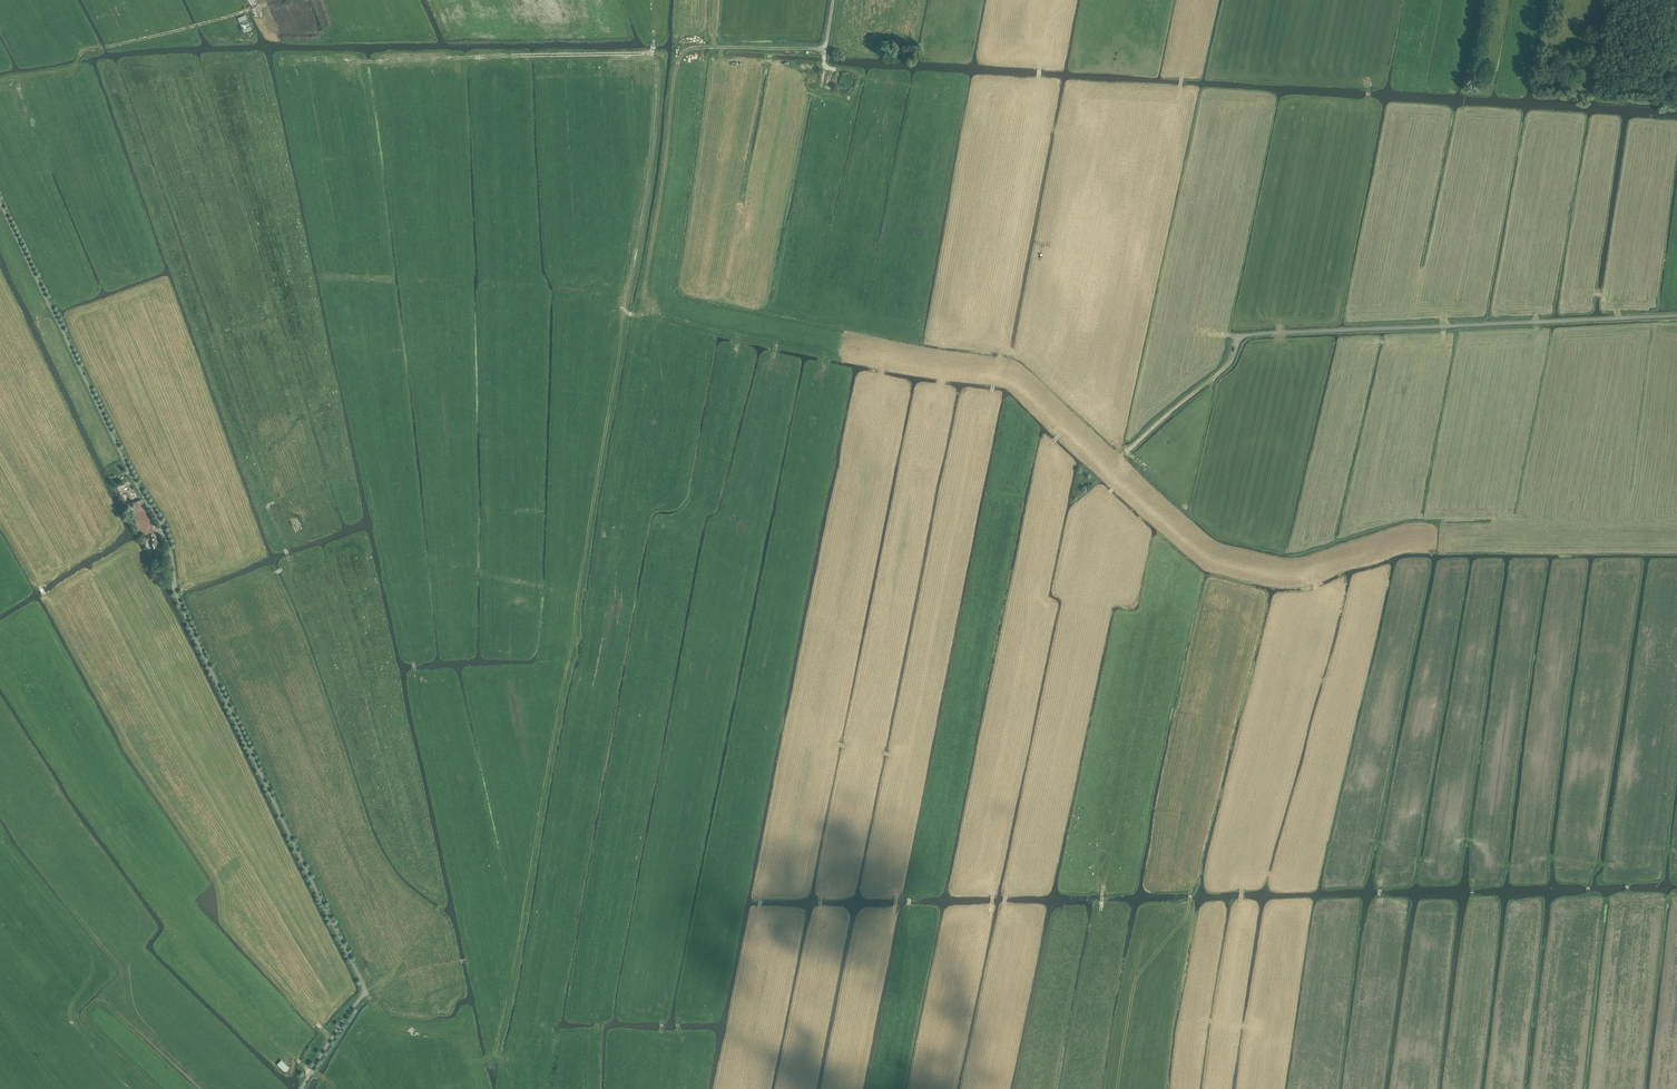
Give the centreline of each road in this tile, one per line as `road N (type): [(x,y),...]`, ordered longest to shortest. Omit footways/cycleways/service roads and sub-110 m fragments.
road 1 (track): [(852,1088),(896,905),(890,860),(907,757),(975,422),(1002,348)]
road 2 (track): [(615,532),(603,597),(411,565),(413,662),(471,954),(381,983)]
road 3 (unclassified): [(1231,363),(1238,339),(1250,335),(1676,316)]
road 4 (track): [(994,896),(1025,700),(1036,496),(1047,438)]
road 5 (track): [(1057,0),(1041,54),(1002,348)]
road 6 (track): [(1380,900),(1381,883),(1397,860),(1437,859),(1460,839),(1475,840),(1506,867),(1543,858),(1607,865),(1676,852)]
road 7 (track): [(1273,835),(1263,874),(1273,877),(1325,846),(1371,841),(1397,860)]
road 8 (track): [(1113,488),(1123,455),(1231,363)]
road 9 (track): [(435,891),(440,911),(366,994)]

